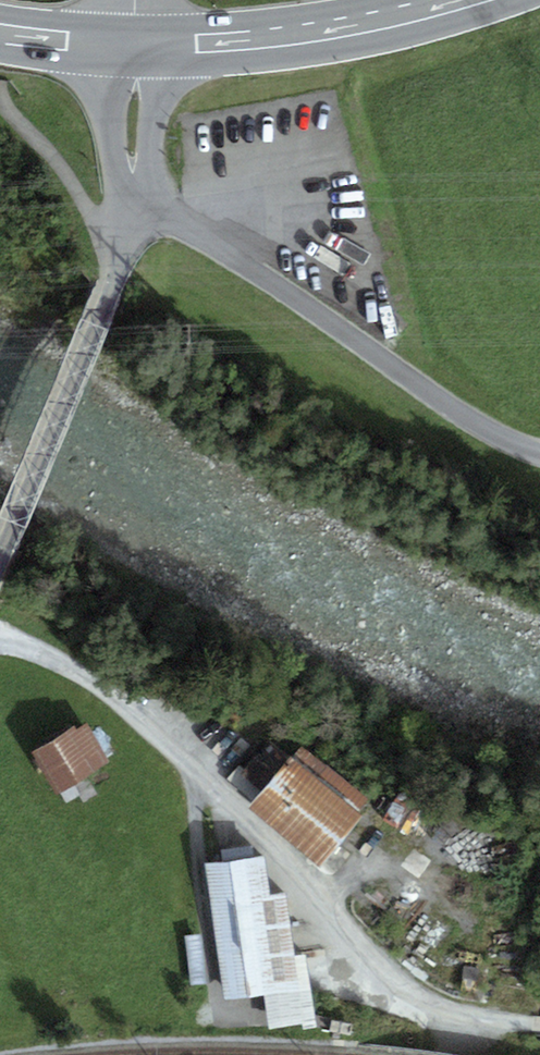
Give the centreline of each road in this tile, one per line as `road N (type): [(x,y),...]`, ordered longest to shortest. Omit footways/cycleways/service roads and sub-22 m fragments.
road 1 (residential): [(0,637),(80,676),(143,721),(218,784),(415,997),(449,1008)]
road 2 (residential): [(539,453),(497,434),(167,207),(133,196)]
road 3 (residential): [(0,571),(110,304),(133,196)]
road 4 (primary): [(131,47),(338,31),(466,0)]
road 5 (residential): [(133,196),(131,47)]
road 6 (primary): [(0,33),(131,47)]

